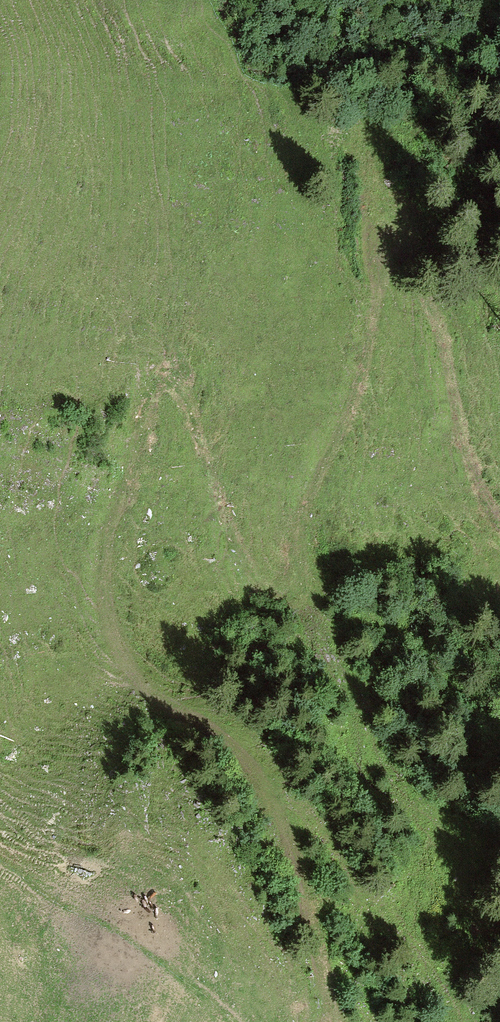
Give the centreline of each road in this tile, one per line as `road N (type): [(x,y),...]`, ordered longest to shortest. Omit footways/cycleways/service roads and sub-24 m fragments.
road 1 (track): [(499,535),(460,433),(436,311),(402,281),(387,286),(375,307),(353,385),(319,454),(292,544),(294,588),(282,596),(254,578),(187,370),(172,359),(156,372),(111,601),(131,660),(245,740),(298,857),(331,1021)]

